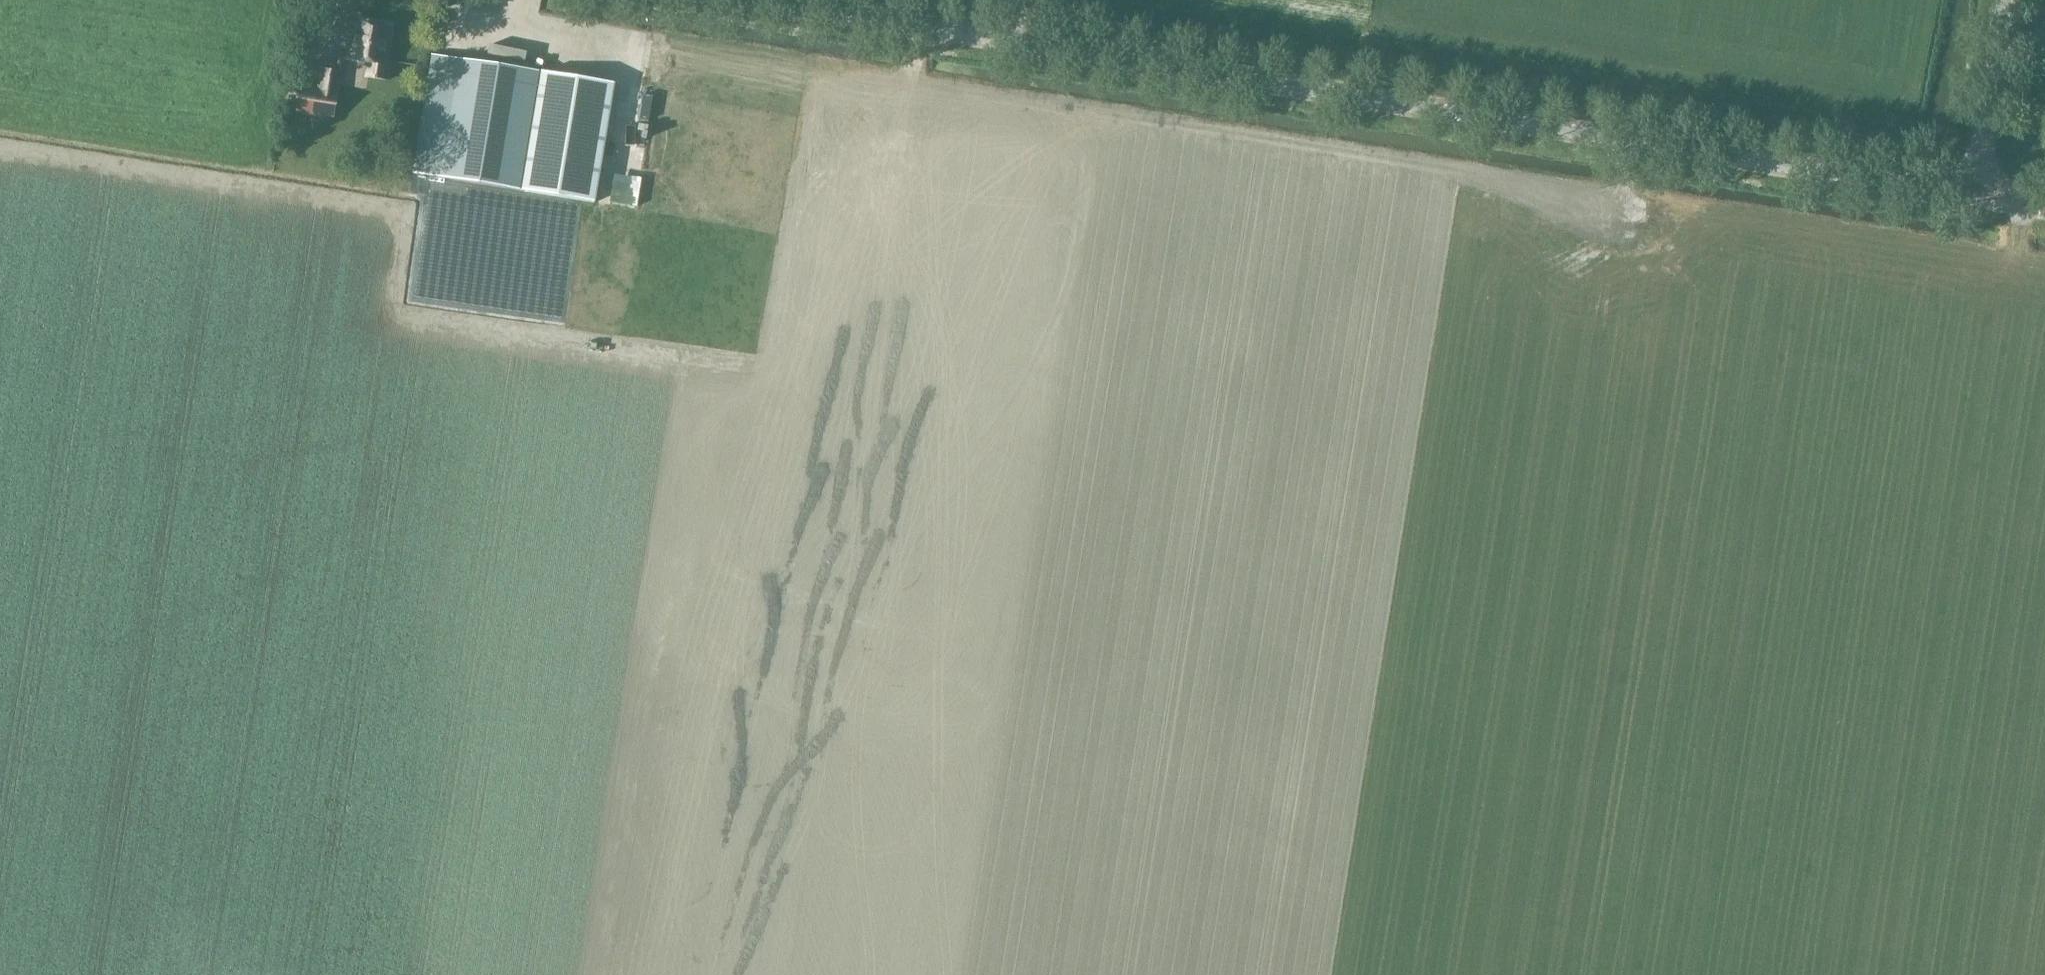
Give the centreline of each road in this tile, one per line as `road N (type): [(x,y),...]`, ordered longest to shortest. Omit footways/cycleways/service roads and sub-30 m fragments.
road 1 (tertiary): [(1972,196),(770,0)]
road 2 (unclassified): [(1972,196),(2004,0)]

